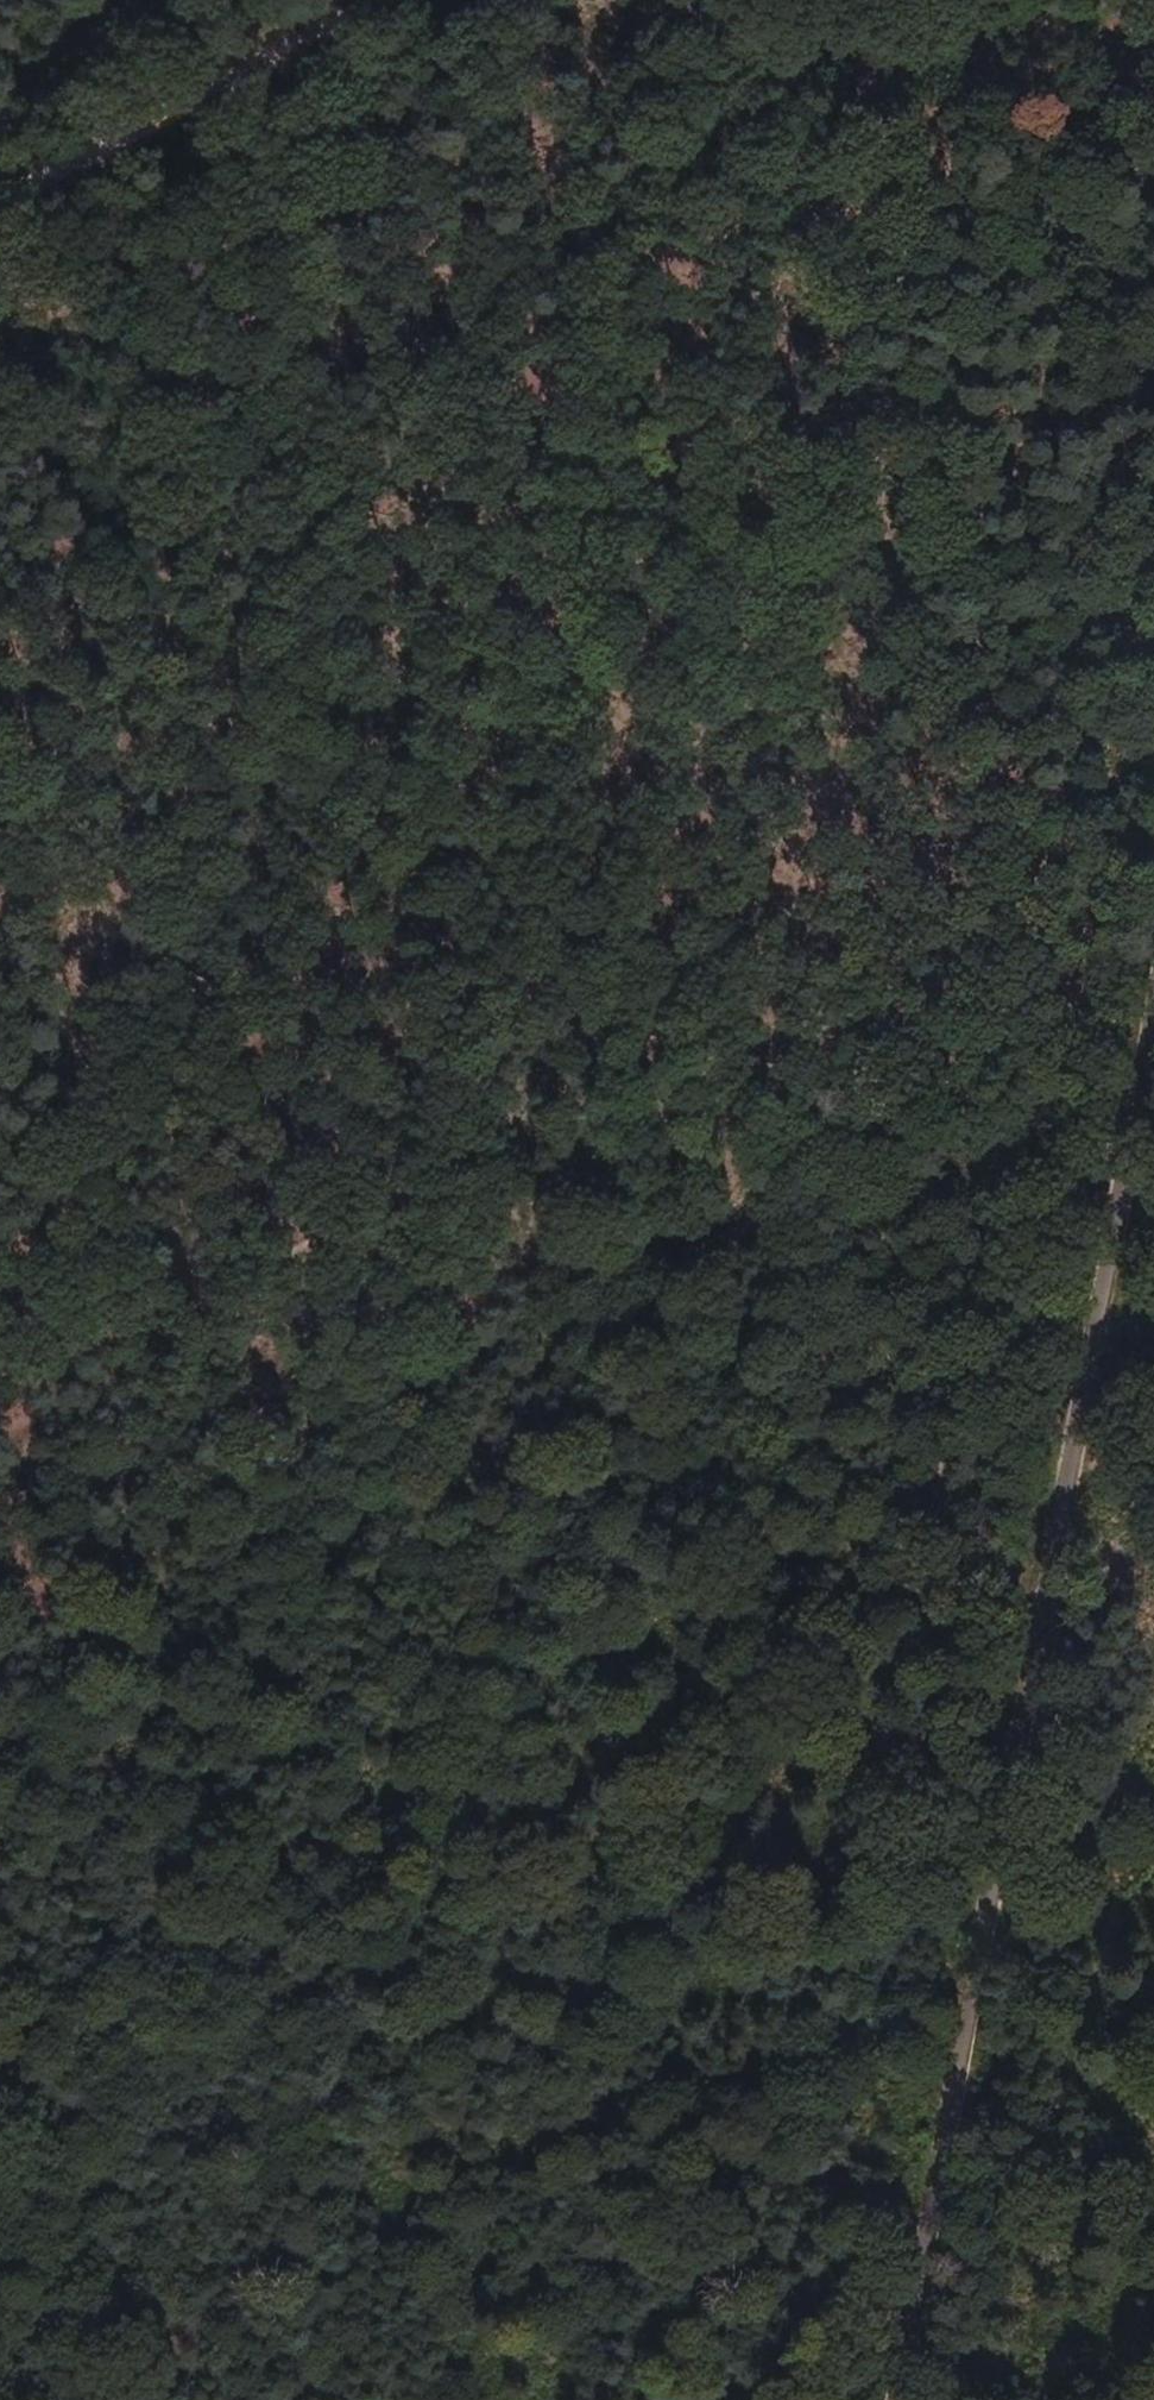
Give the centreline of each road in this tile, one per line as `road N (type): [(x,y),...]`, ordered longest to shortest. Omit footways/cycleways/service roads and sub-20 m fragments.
road 1 (unclassified): [(890,2399),(1153,997)]
road 2 (track): [(384,0),(0,199)]

